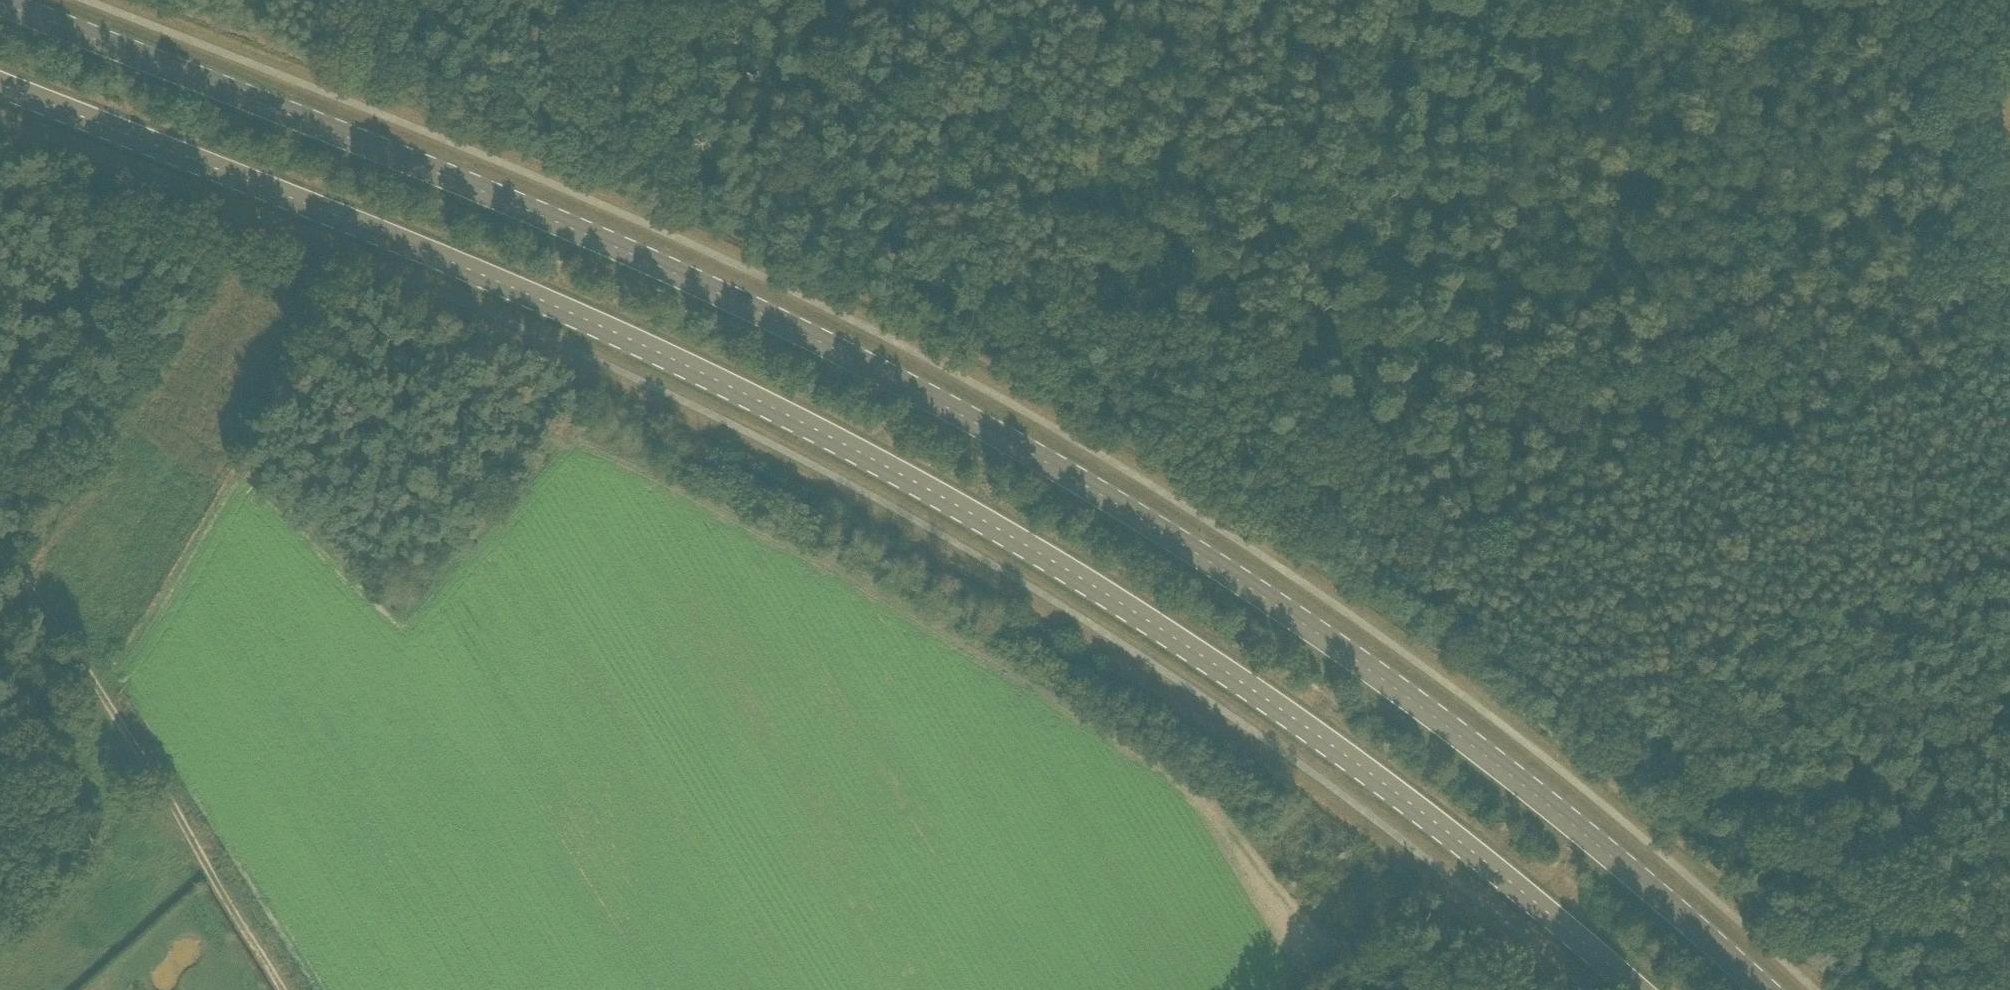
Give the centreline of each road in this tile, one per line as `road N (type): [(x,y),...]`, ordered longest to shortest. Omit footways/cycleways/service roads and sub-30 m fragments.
road 1 (primary): [(1758,989),(1485,757),(1339,649),(1074,480),(774,319),(0,4)]
road 2 (primary): [(0,86),(423,251),(756,401),(1038,553),(1311,731),(1449,834),(1631,989)]
road 3 (track): [(280,989),(0,562)]
road 4 (track): [(1903,0),(2009,345)]

